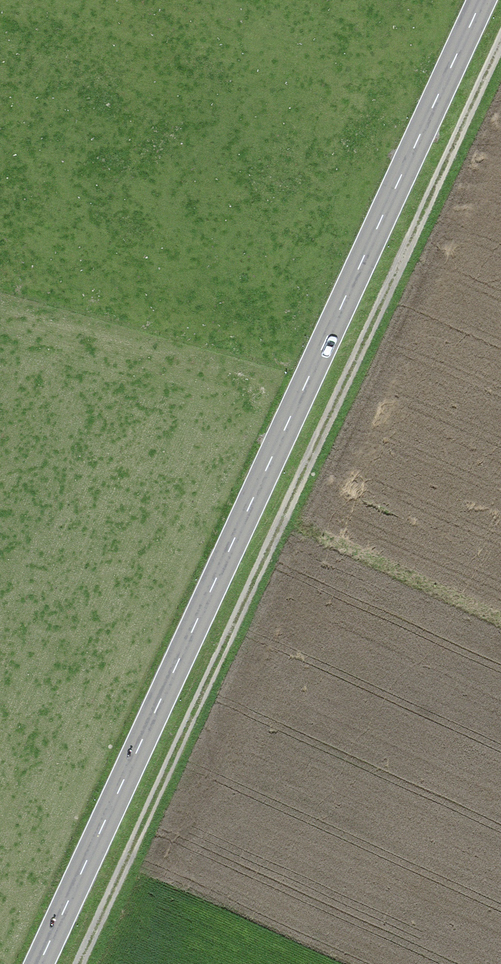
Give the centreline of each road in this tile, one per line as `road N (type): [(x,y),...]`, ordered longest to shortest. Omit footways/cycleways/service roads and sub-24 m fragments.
road 1 (primary): [(482,0),(40,963)]
road 2 (track): [(81,963),(500,34)]

